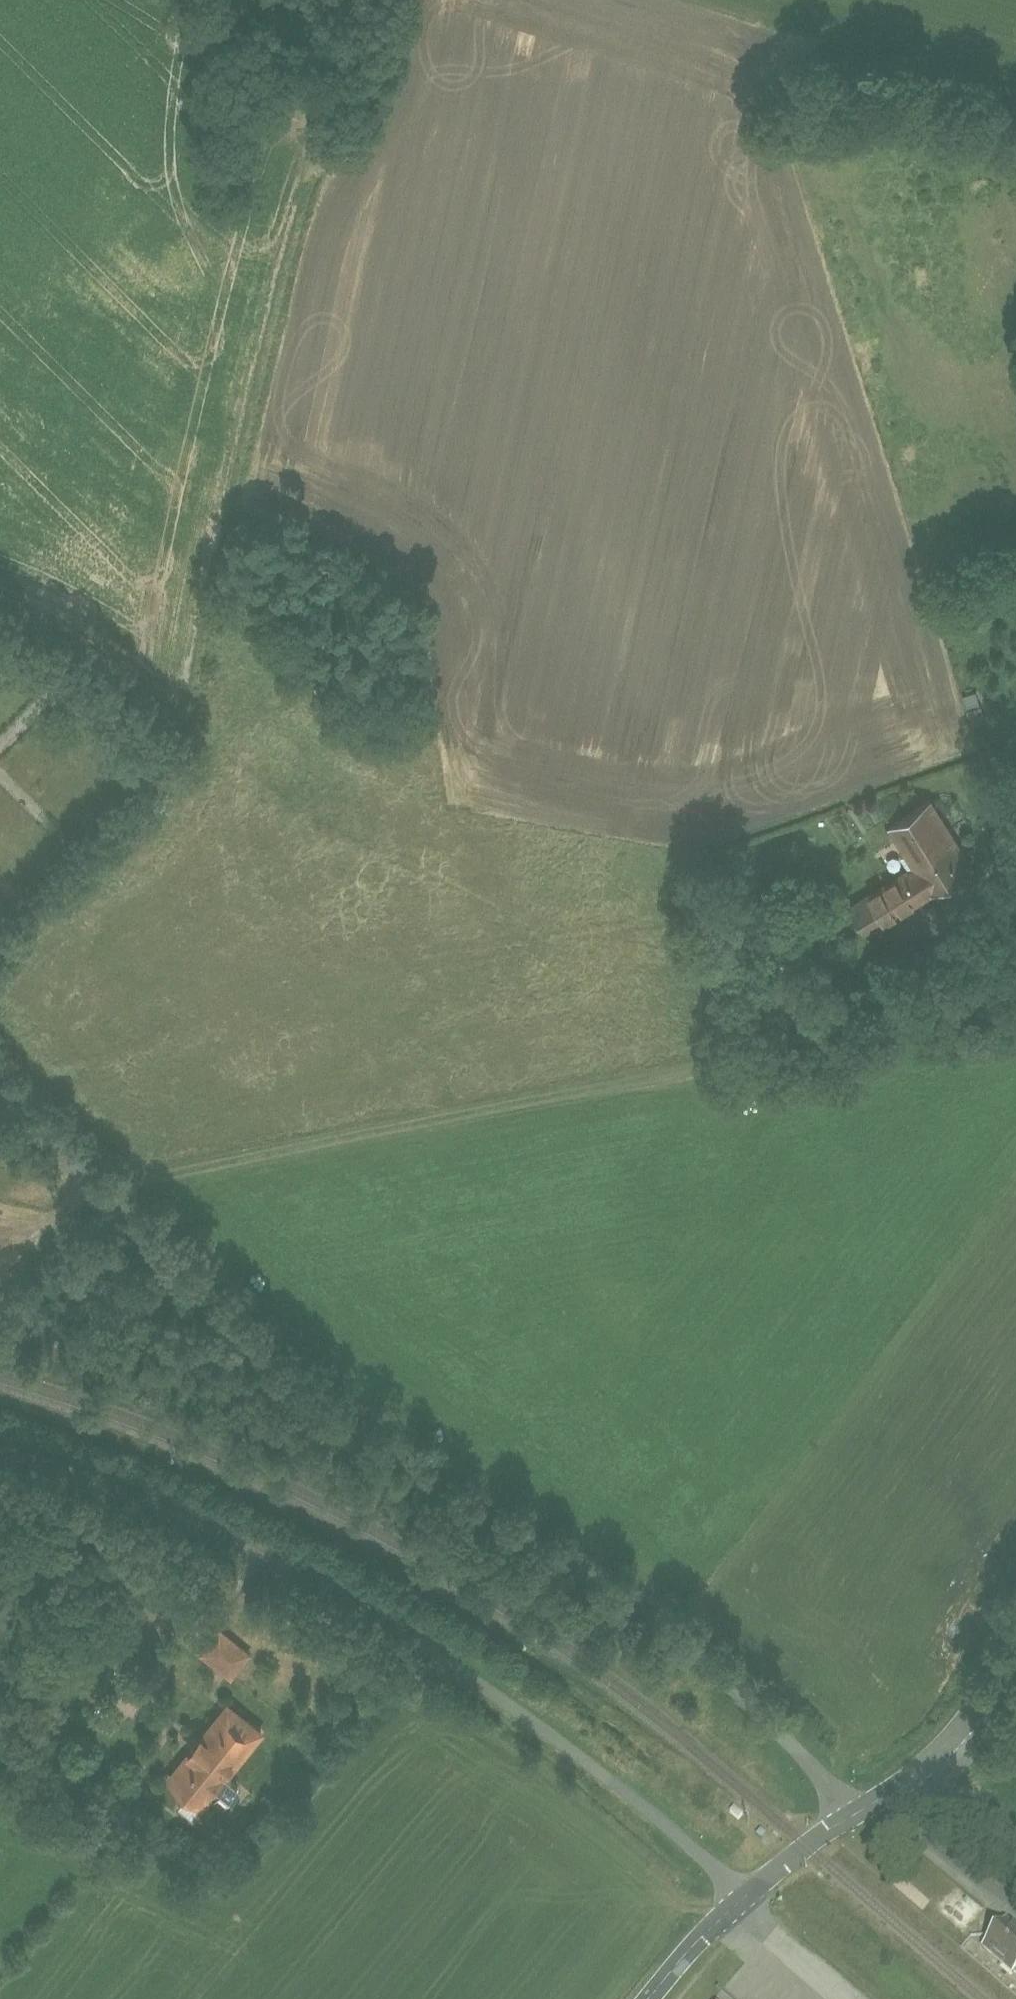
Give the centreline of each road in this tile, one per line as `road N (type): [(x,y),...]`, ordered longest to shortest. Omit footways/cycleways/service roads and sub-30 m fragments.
road 1 (residential): [(0,1085),(321,1399),(697,1640),(852,1817)]
road 2 (track): [(746,1897),(574,1753),(373,1607),(153,1481),(0,1445)]
road 3 (tertiary): [(653,1998),(746,1897),(852,1817)]
road 4 (residential): [(913,1777),(1015,1857)]

